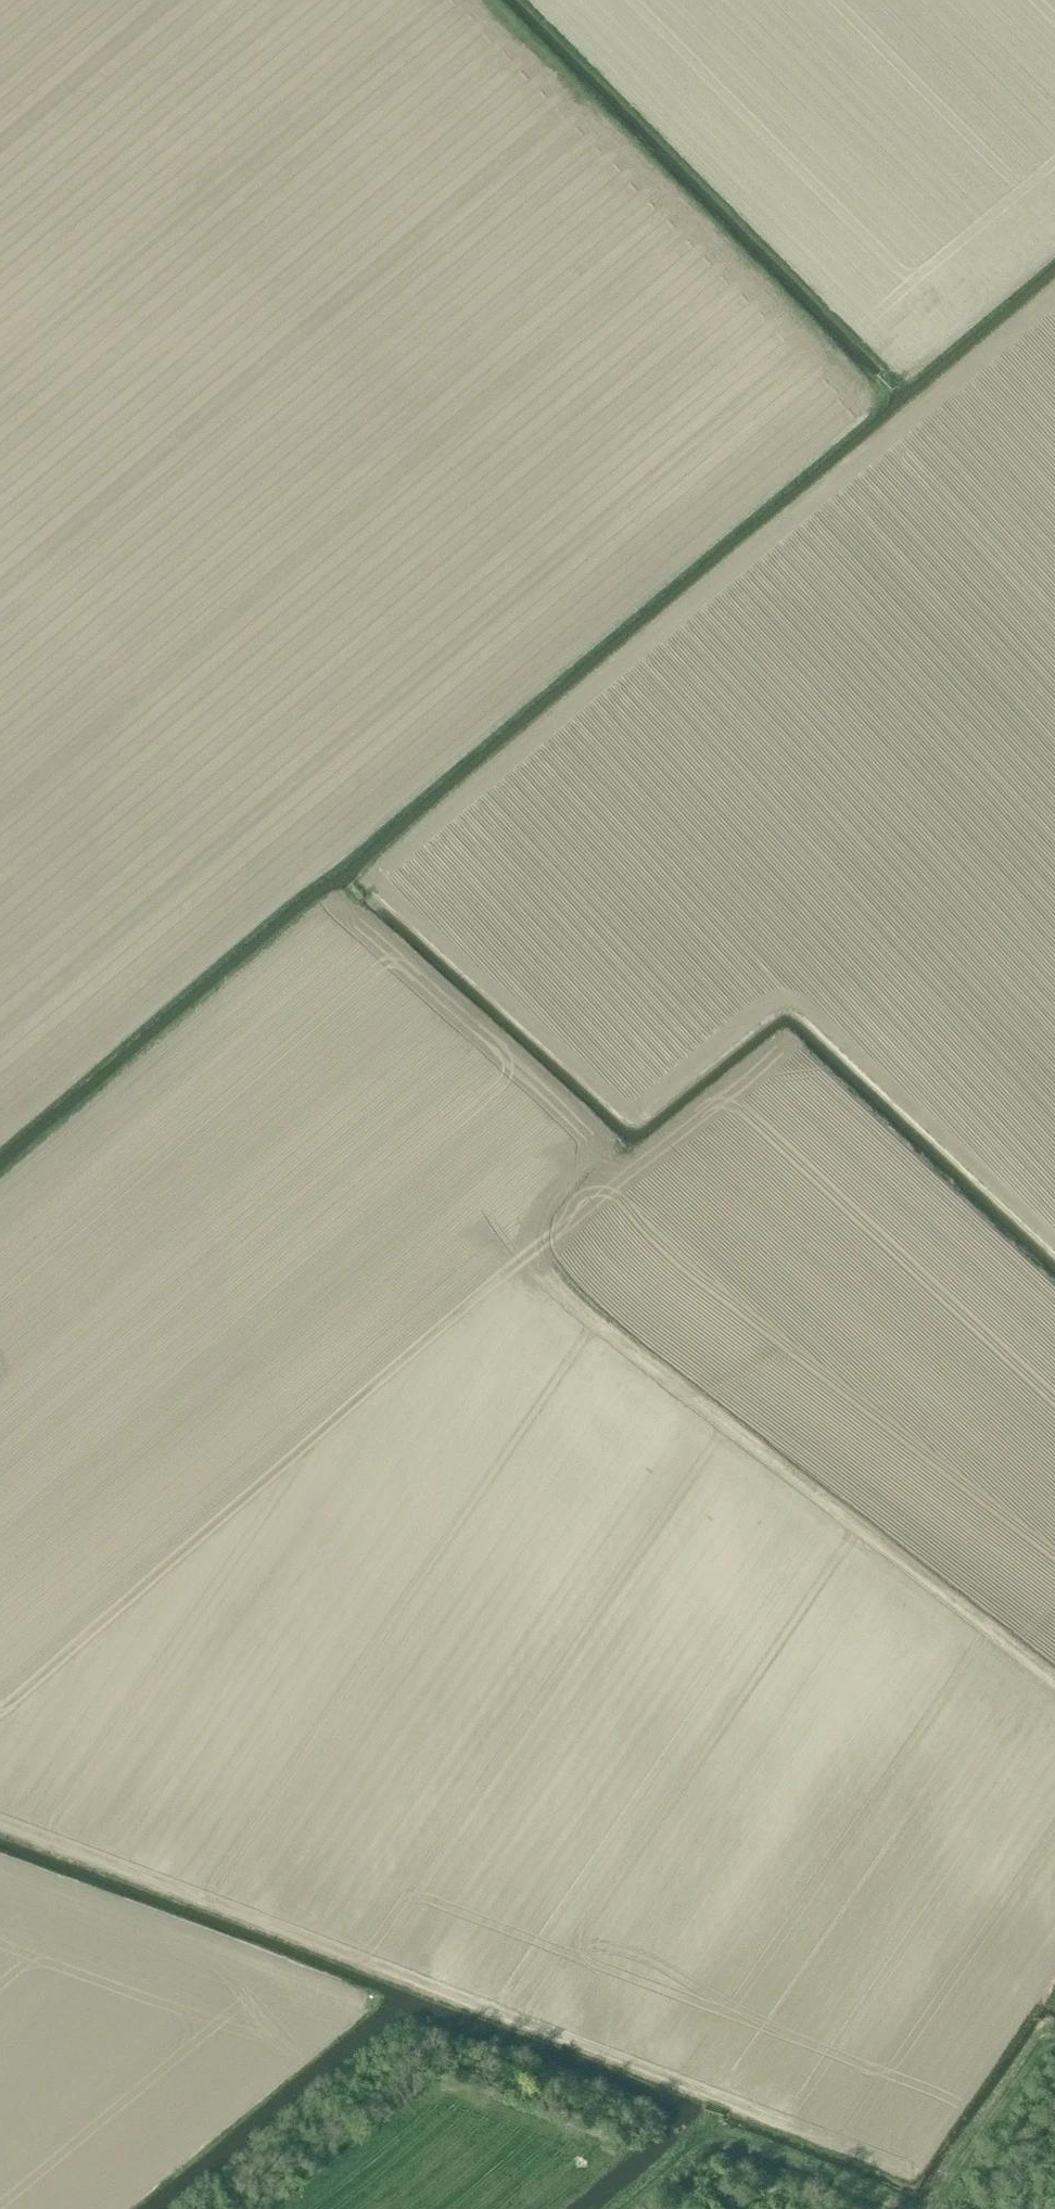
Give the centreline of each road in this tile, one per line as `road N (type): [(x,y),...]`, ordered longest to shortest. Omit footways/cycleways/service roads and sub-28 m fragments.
road 1 (track): [(1054,1684),(596,1336),(536,1271)]

